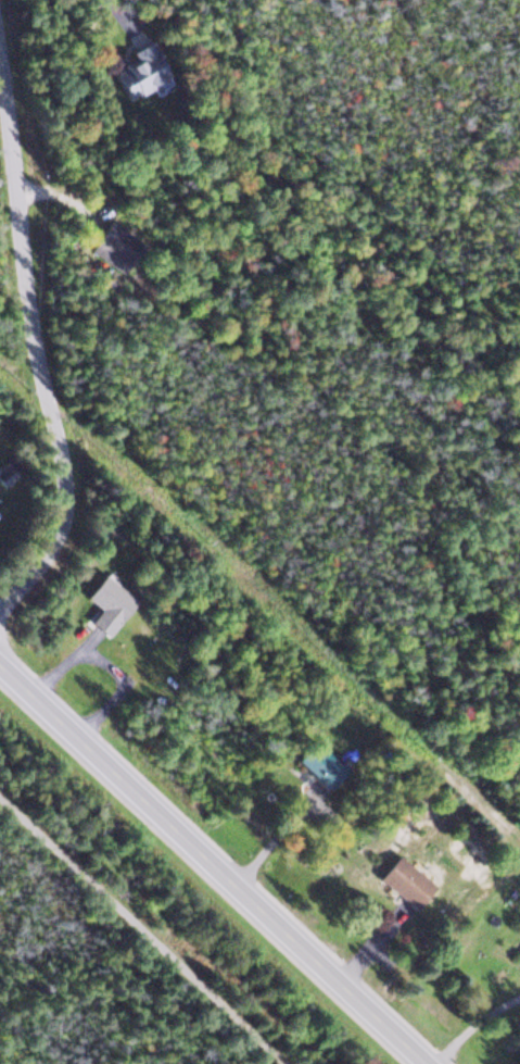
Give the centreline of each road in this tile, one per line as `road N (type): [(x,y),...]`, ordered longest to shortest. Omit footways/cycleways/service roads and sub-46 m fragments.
road 1 (primary): [(427,1063),(0,662)]
road 2 (residential): [(0,607),(51,554),(69,493),(34,337),(0,65)]

